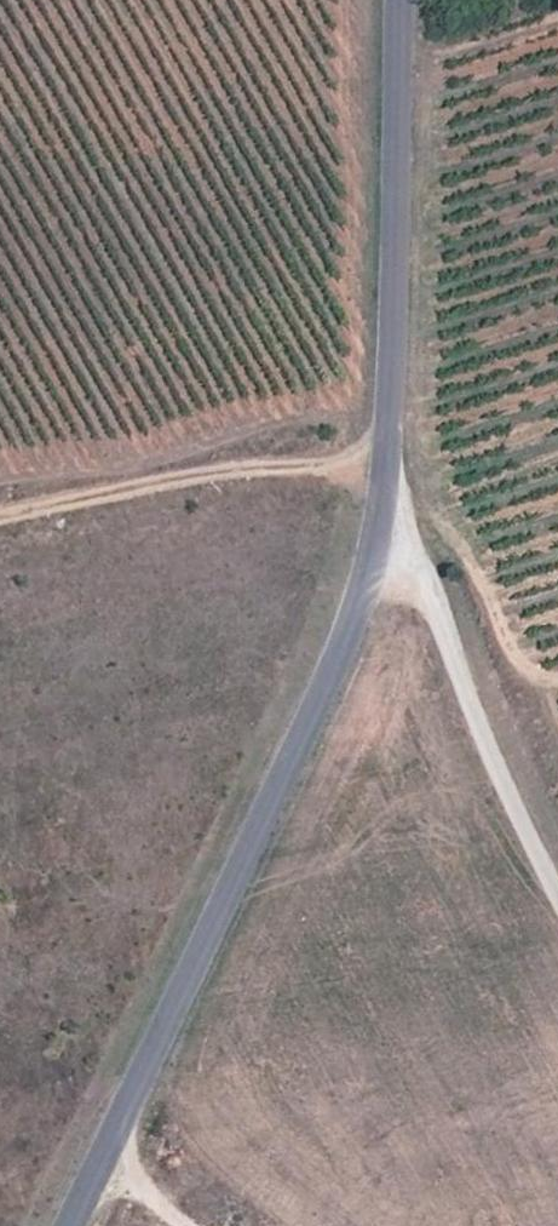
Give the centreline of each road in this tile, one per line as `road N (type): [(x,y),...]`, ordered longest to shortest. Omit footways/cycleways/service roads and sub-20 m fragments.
road 1 (unclassified): [(65,1225),(348,630),(374,530)]
road 2 (unclassified): [(374,530),(390,419),(399,0)]
road 3 (unclassified): [(374,530),(430,585),(489,752),(557,895)]
road 4 (track): [(0,517),(219,472),(323,468),(387,439)]

